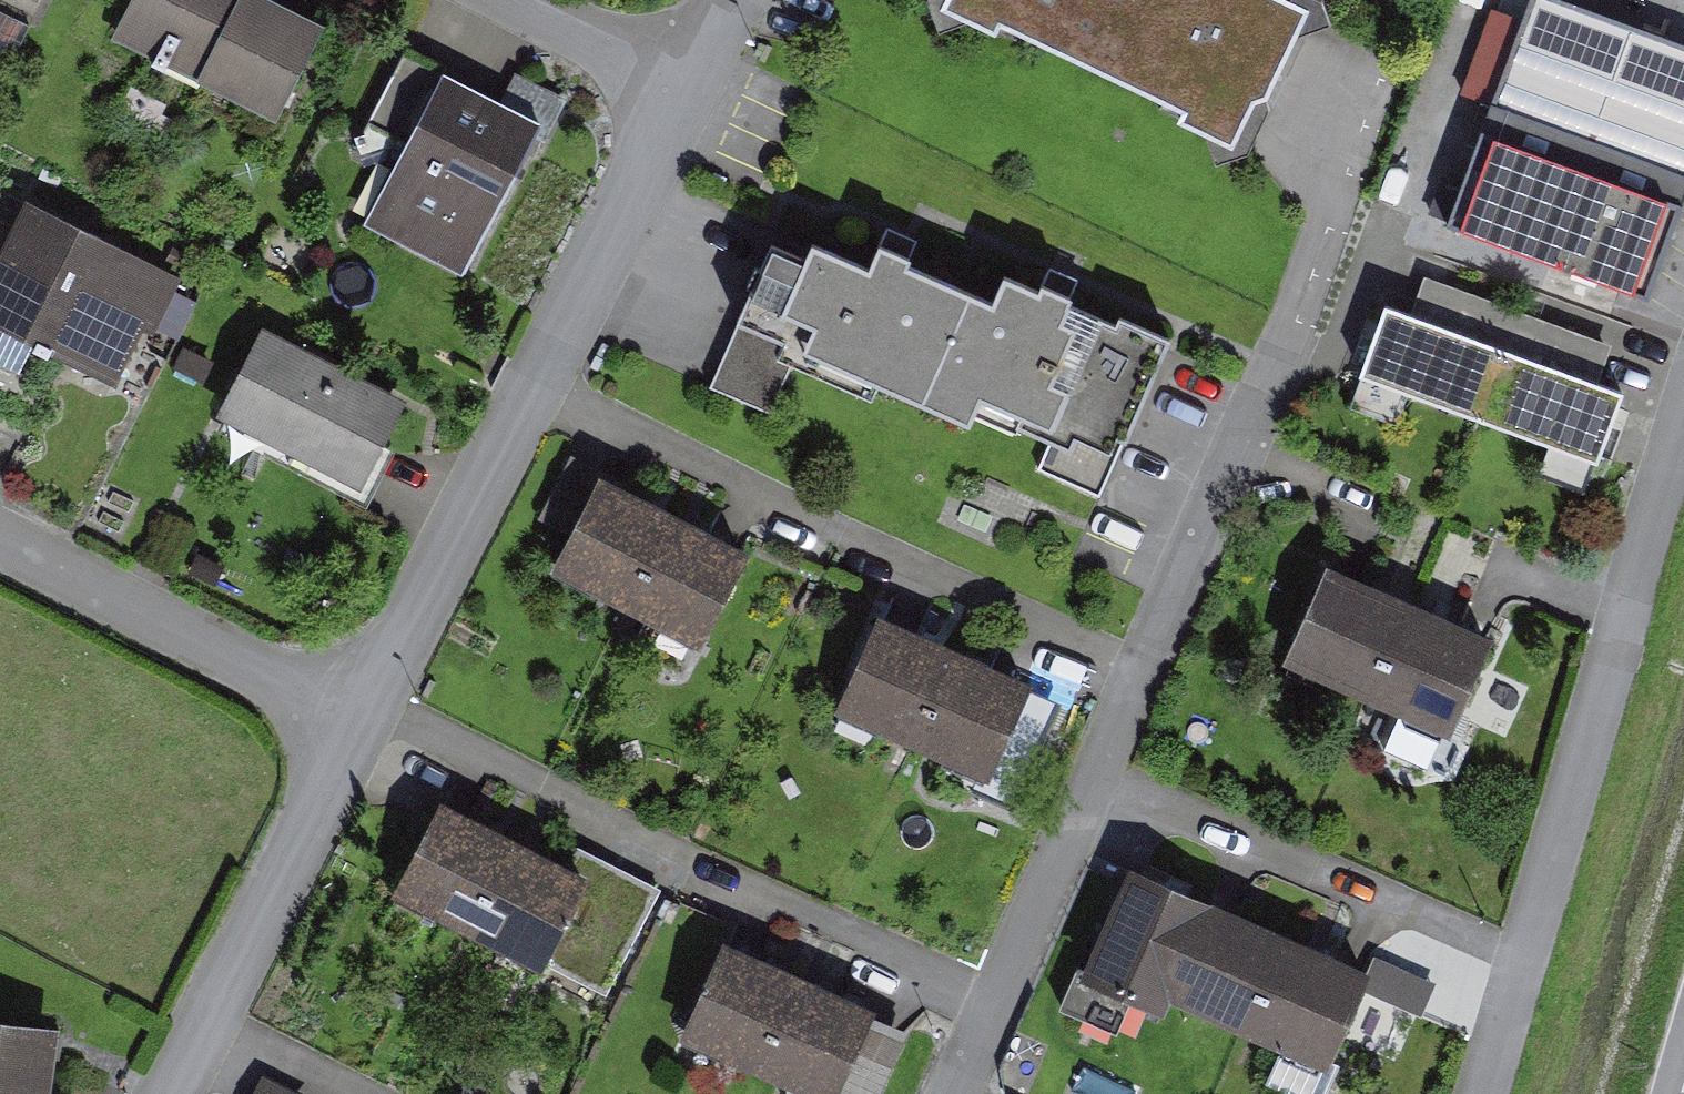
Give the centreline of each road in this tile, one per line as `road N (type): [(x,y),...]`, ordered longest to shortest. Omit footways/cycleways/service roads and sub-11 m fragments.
road 1 (unclassified): [(957,1093),(1144,672),(1269,366),(1336,170)]
road 2 (residential): [(365,724),(692,82)]
road 3 (unclassified): [(1485,1093),(1683,429)]
road 4 (residential): [(167,1093),(365,724)]
road 5 (residential): [(0,537),(365,724)]
road 6 (residential): [(692,82),(518,0)]

